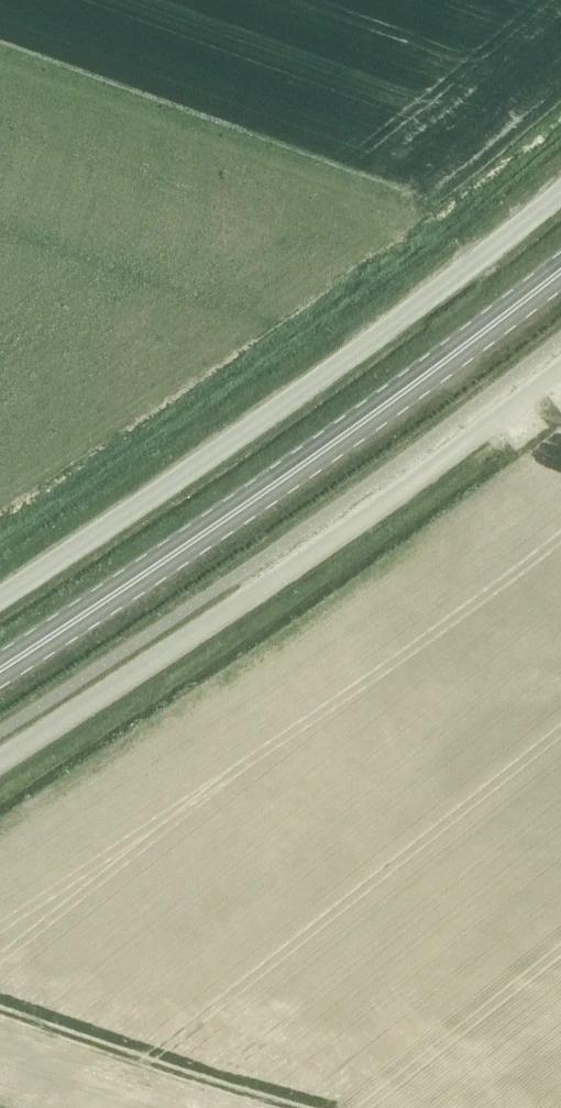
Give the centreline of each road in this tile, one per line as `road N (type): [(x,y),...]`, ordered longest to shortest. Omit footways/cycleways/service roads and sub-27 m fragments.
road 1 (unclassified): [(0,597),(367,344),(560,191)]
road 2 (primary): [(0,670),(173,558),(560,272)]
road 3 (unclassified): [(0,760),(266,587),(560,369)]

